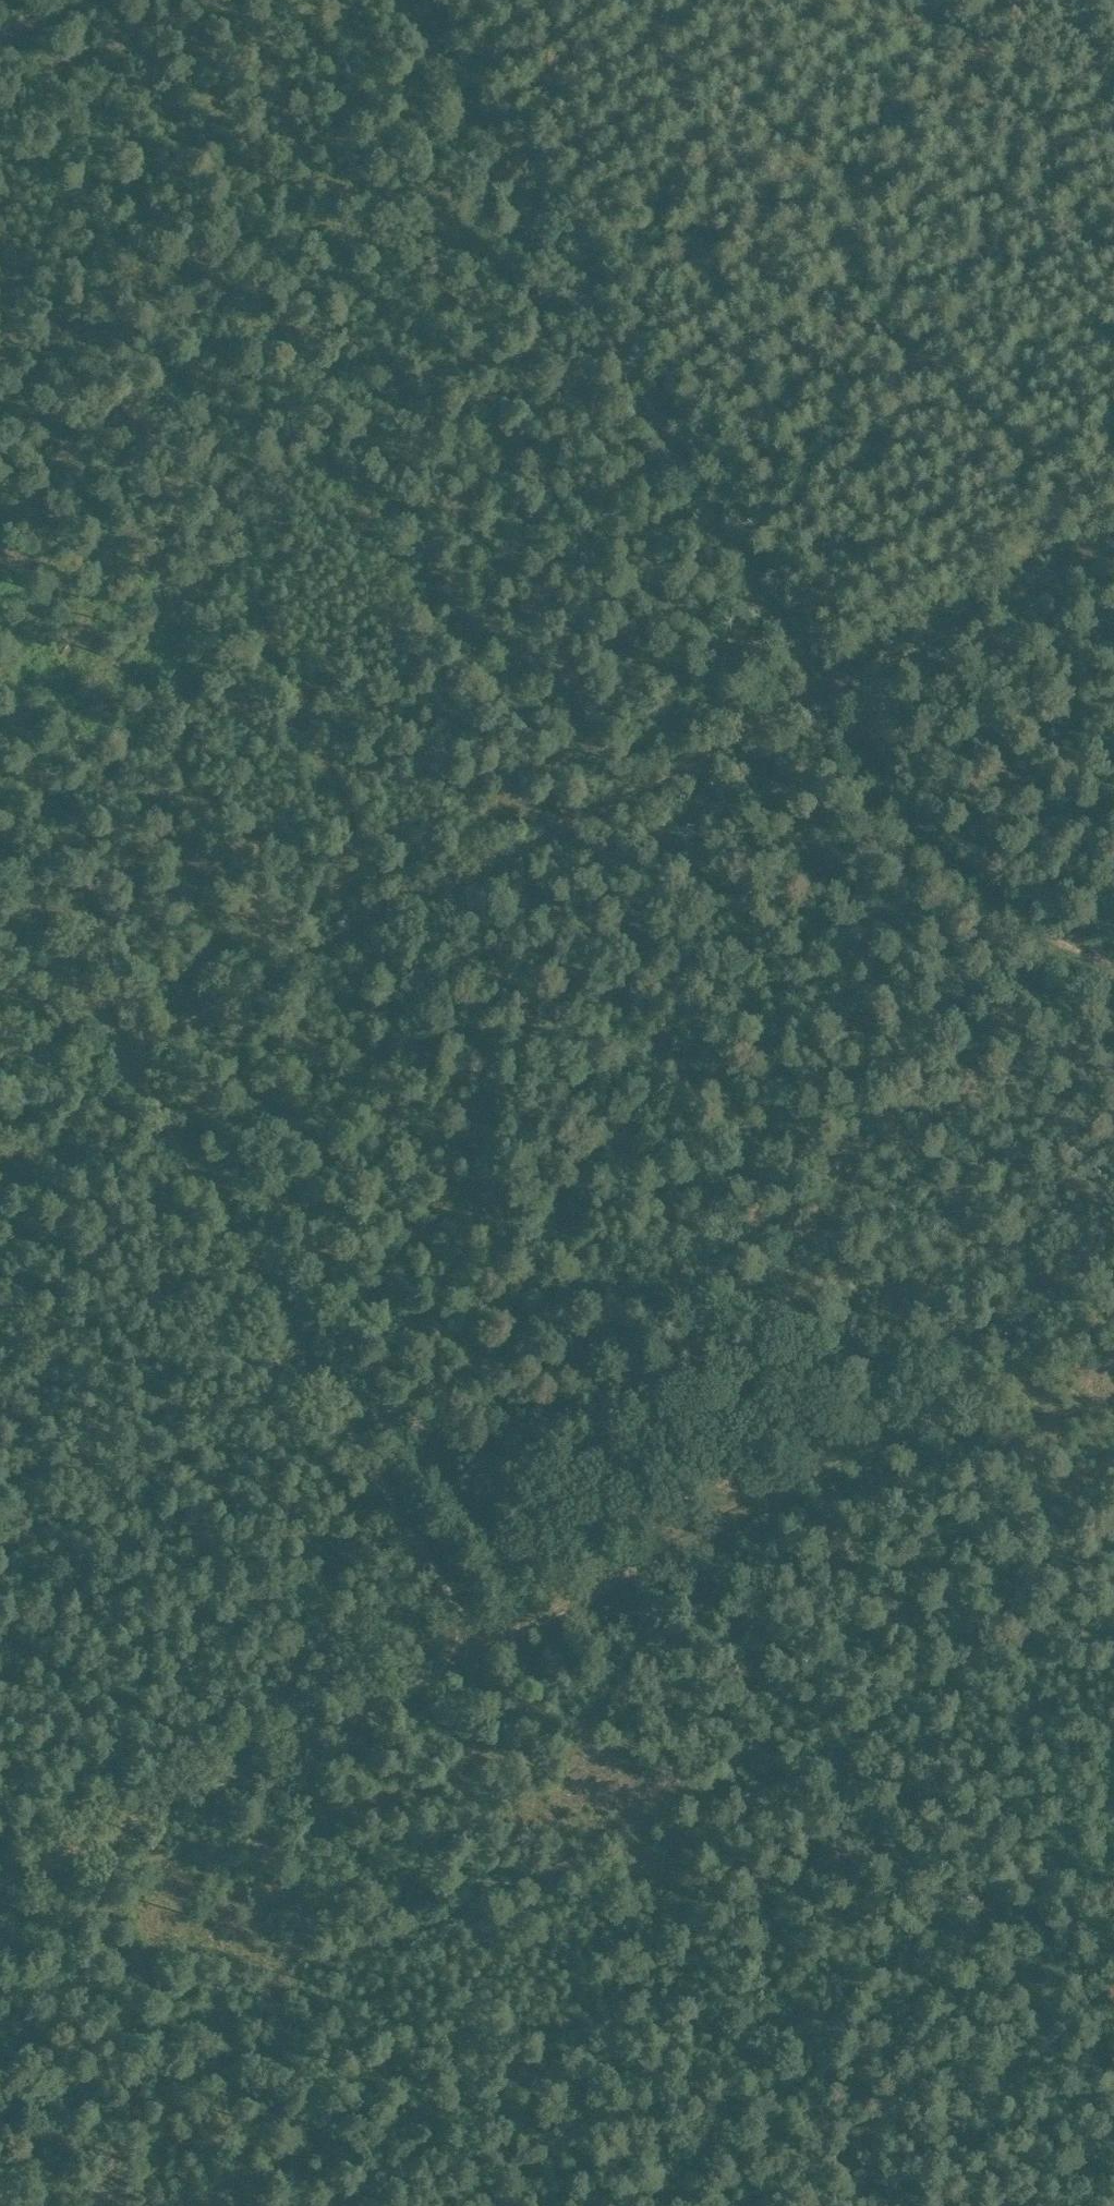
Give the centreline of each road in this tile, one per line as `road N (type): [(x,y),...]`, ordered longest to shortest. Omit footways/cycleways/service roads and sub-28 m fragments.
road 1 (track): [(406,0),(822,690)]
road 2 (track): [(822,690),(720,752),(110,1065)]
road 3 (track): [(1113,1315),(464,1645)]
road 4 (track): [(110,1065),(464,1645)]
road 5 (track): [(464,1645),(0,1876)]
road 6 (track): [(822,690),(902,813),(987,911),(1065,960),(1113,975)]
road 7 (track): [(1113,545),(822,690)]
road 8 (track): [(0,882),(110,1065)]

